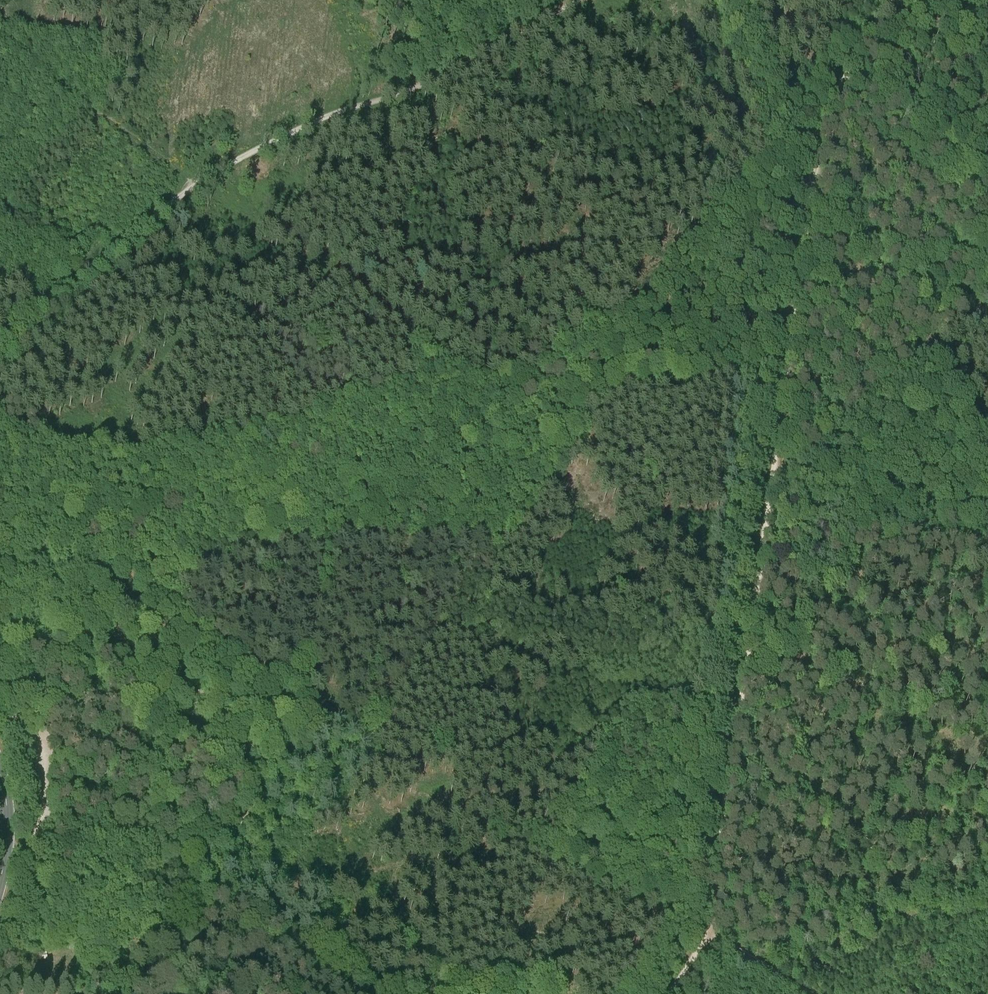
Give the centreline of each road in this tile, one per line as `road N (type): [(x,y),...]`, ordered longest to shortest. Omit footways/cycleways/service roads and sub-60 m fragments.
road 1 (track): [(787,363),(721,382),(640,386),(578,413),(512,458),(454,462),(334,441),(309,750),(195,871)]
road 2 (track): [(0,340),(199,180),(317,121),(441,76),(581,0)]
road 3 (track): [(669,993),(707,933),(787,363)]
road 4 (track): [(309,750),(241,706),(155,676),(86,583),(0,516)]
road 5 (track): [(0,442),(120,457),(275,428),(327,431),(334,441)]
road 6 (track): [(987,309),(772,487)]
road 7 (track): [(787,363),(821,161)]
road 8 (track): [(821,161),(840,88),(892,0)]
road 9 (track): [(749,0),(821,161)]
road 10 (track): [(707,933),(811,993)]

